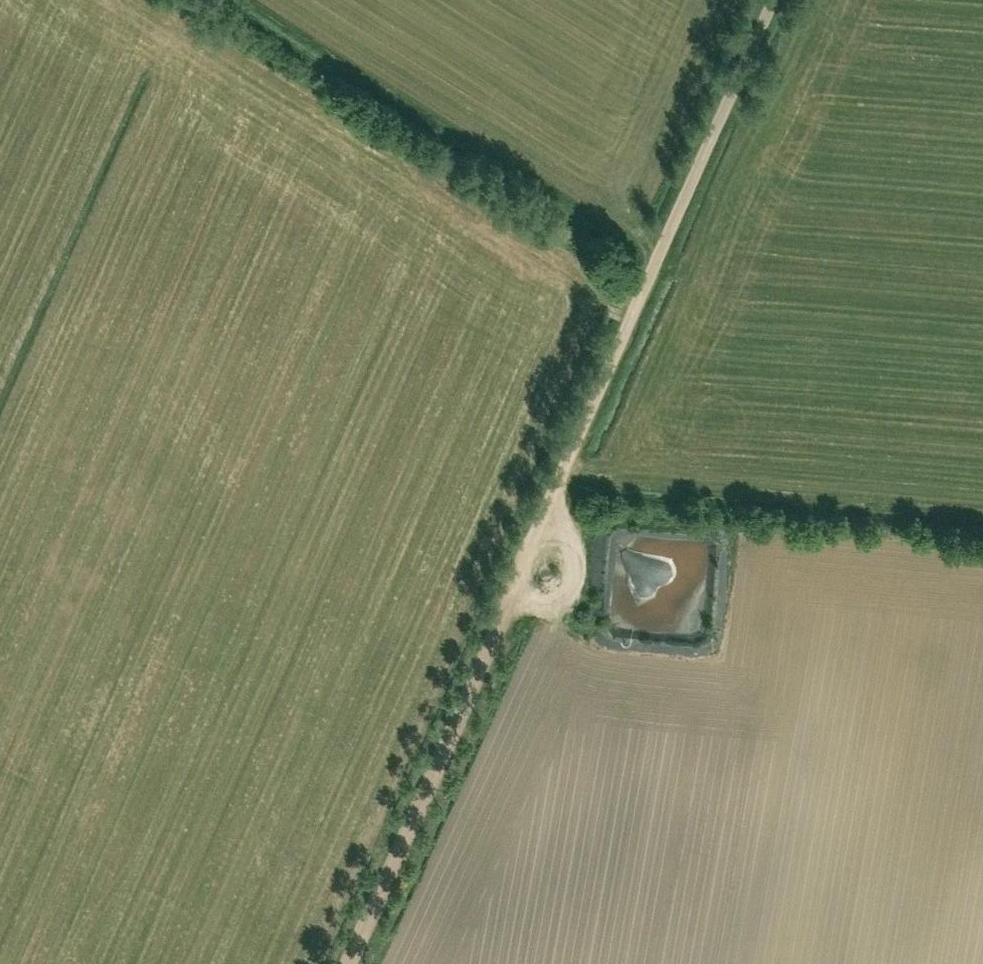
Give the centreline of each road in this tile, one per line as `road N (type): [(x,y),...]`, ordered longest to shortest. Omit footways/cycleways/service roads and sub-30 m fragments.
road 1 (unclassified): [(773,0),(531,540)]
road 2 (track): [(531,540),(347,963)]
road 3 (track): [(517,578),(527,599),(549,605),(574,584),(559,503),(563,469)]

